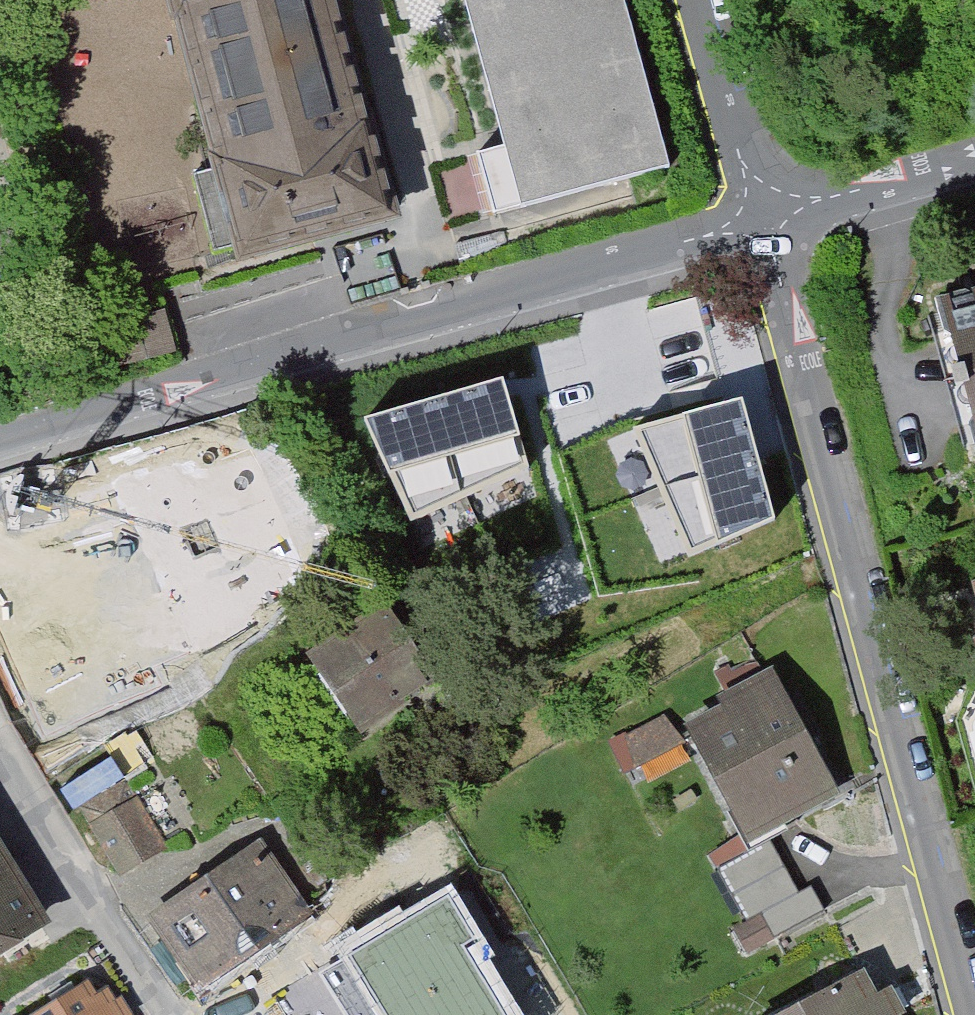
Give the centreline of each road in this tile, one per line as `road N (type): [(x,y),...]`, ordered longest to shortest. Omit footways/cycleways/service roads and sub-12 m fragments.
road 1 (residential): [(765,224),(974,998)]
road 2 (residential): [(765,224),(0,446)]
road 3 (residential): [(0,741),(172,1014)]
road 4 (residential): [(703,0),(765,224)]
road 5 (residential): [(974,161),(765,224)]

